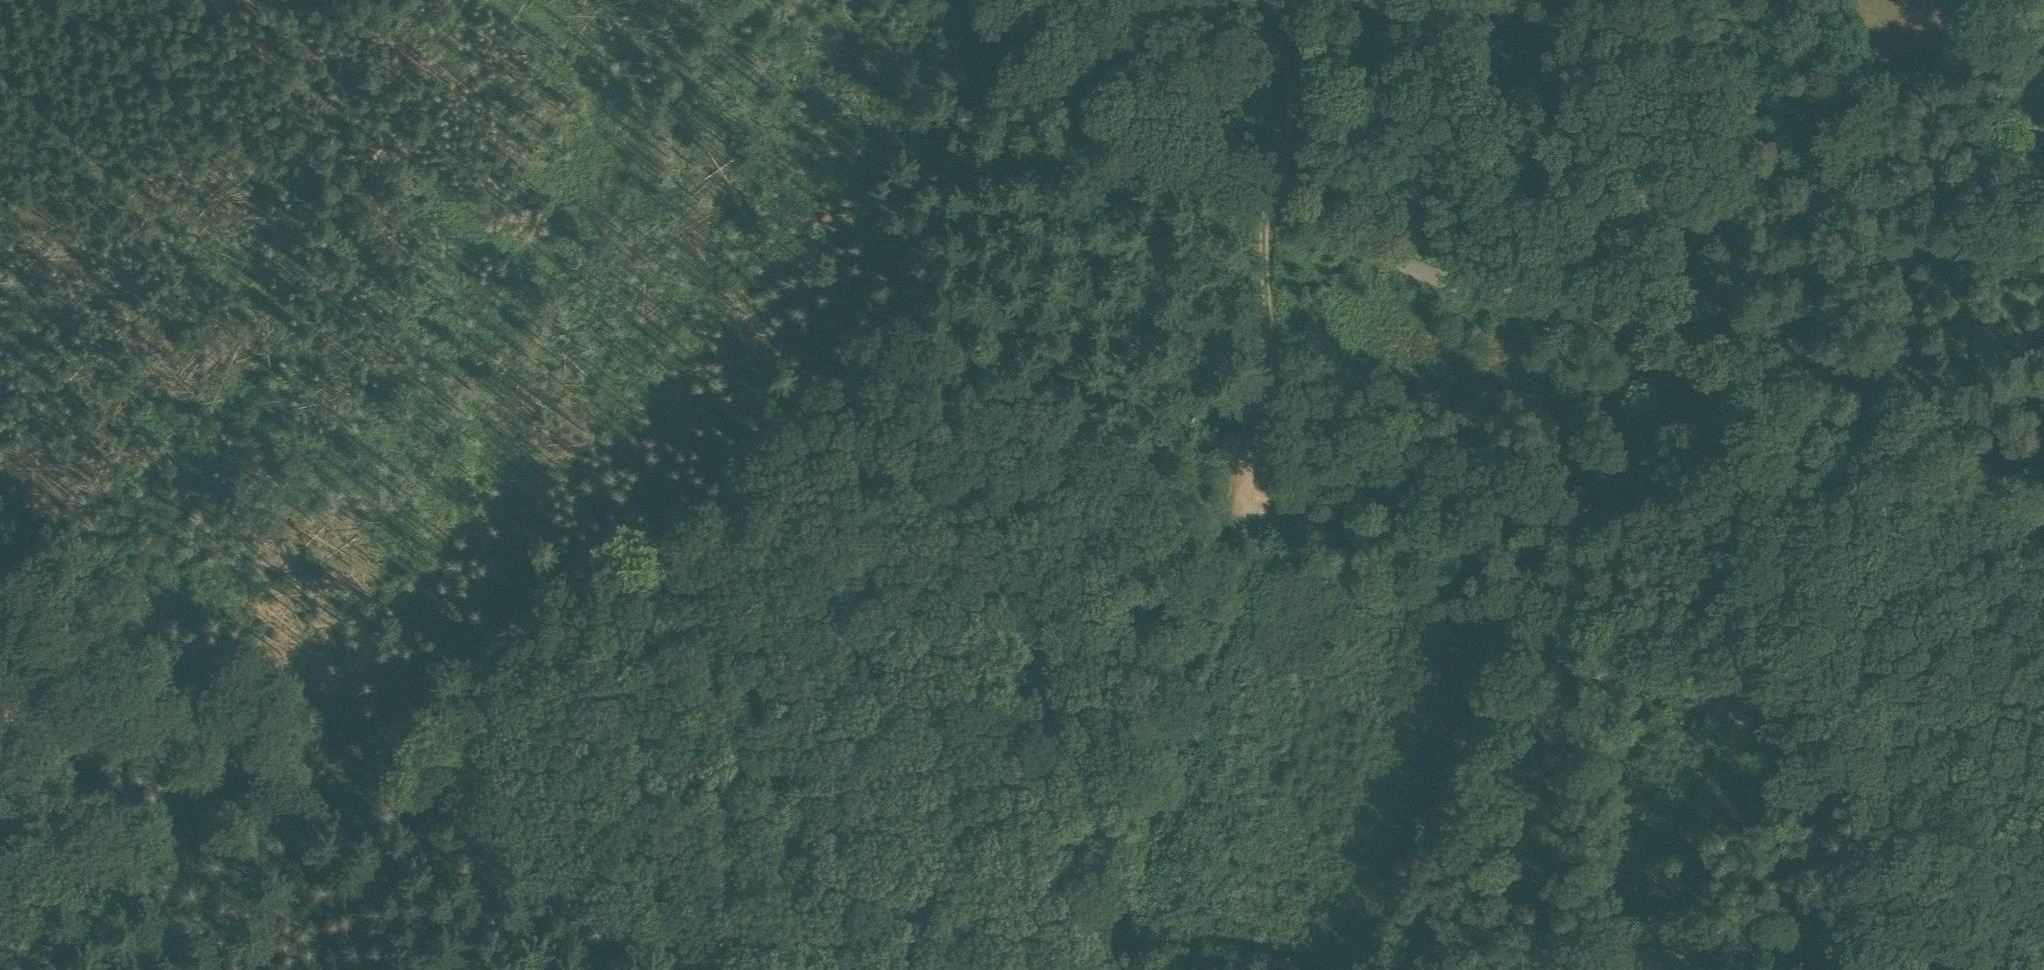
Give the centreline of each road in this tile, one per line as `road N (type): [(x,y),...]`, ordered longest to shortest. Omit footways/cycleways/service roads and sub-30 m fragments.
road 1 (residential): [(2043,520),(1808,369),(1723,340),(1511,299),(1391,259),(1022,0)]
road 2 (track): [(1234,497),(1191,648),(1059,969)]
road 3 (track): [(1289,0),(1286,143),(1264,210),(1260,365),(1234,497)]
road 4 (track): [(370,746),(726,969)]

